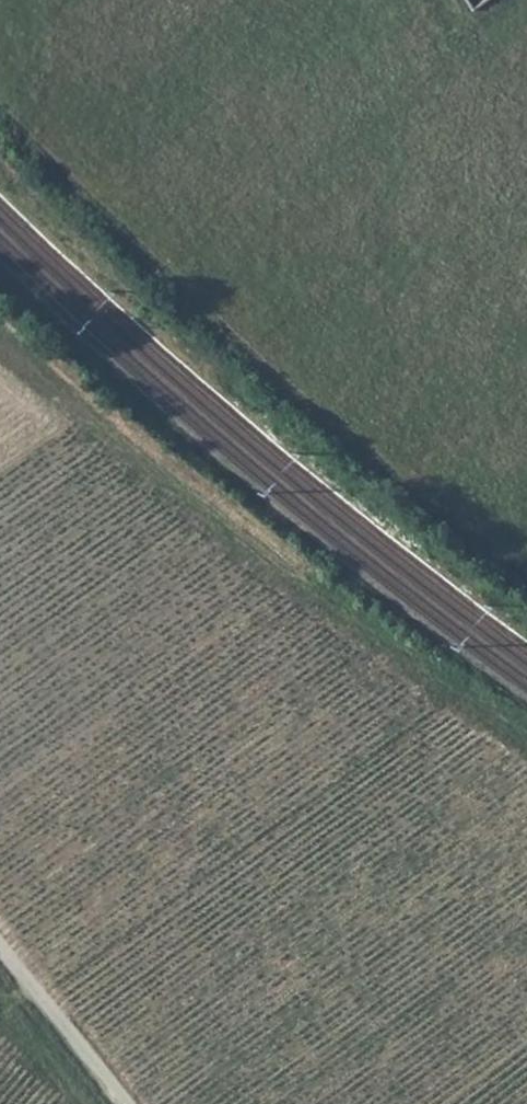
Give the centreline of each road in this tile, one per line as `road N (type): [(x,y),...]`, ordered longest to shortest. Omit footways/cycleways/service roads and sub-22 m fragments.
road 1 (track): [(0,945),(120,1103)]

